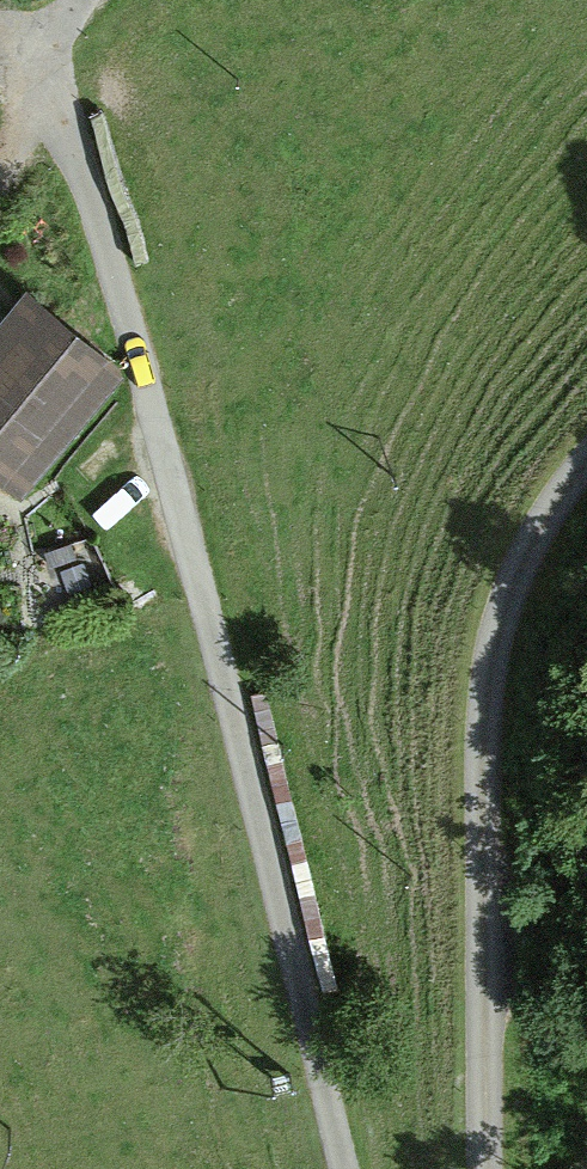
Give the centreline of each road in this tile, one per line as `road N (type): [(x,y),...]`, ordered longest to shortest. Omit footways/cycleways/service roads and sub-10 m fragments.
road 1 (track): [(39,42),(105,238),(343,1168)]
road 2 (track): [(586,463),(513,584),(492,656),(483,734),(487,1168)]

